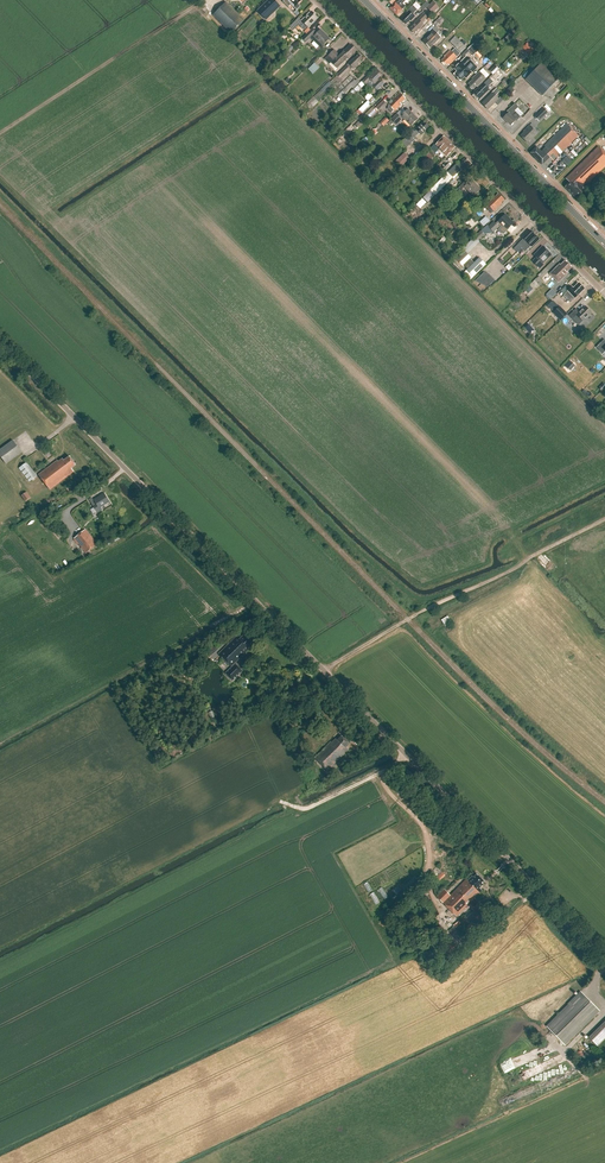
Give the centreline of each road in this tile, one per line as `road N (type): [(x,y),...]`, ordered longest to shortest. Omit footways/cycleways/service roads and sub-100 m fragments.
road 1 (unclassified): [(604,957),(0,342)]
road 2 (residential): [(604,294),(316,0)]
road 3 (secondary): [(604,244),(364,0)]
road 4 (track): [(323,670),(604,518)]
road 5 (track): [(0,133),(195,6)]
road 6 (track): [(407,755),(310,807),(279,801)]

